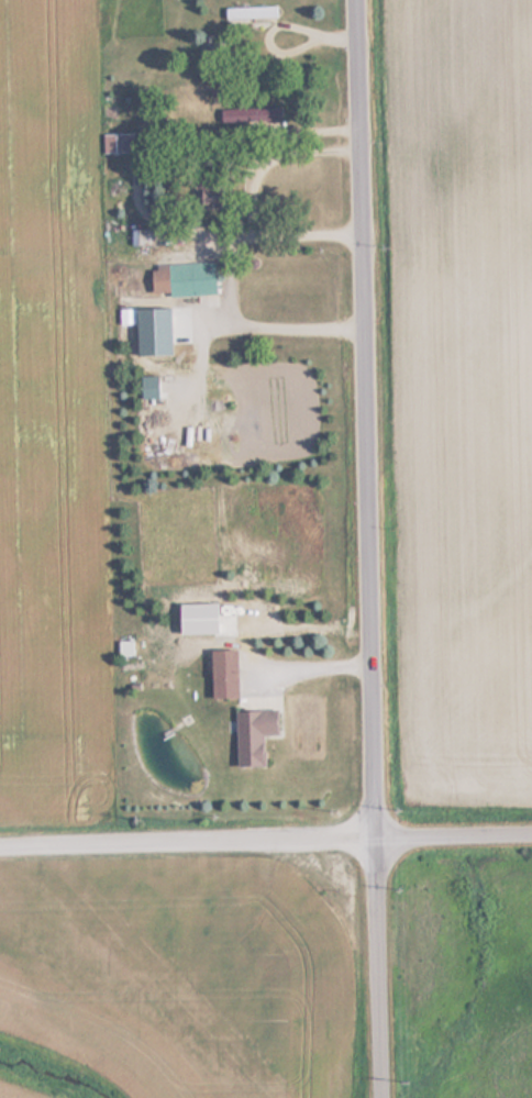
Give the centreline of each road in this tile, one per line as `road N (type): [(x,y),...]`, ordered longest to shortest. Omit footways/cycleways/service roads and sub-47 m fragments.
road 1 (residential): [(378,841),(359,0)]
road 2 (residential): [(0,848),(378,841)]
road 3 (residential): [(383,1097),(378,841)]
road 4 (residential): [(378,841),(531,839)]

